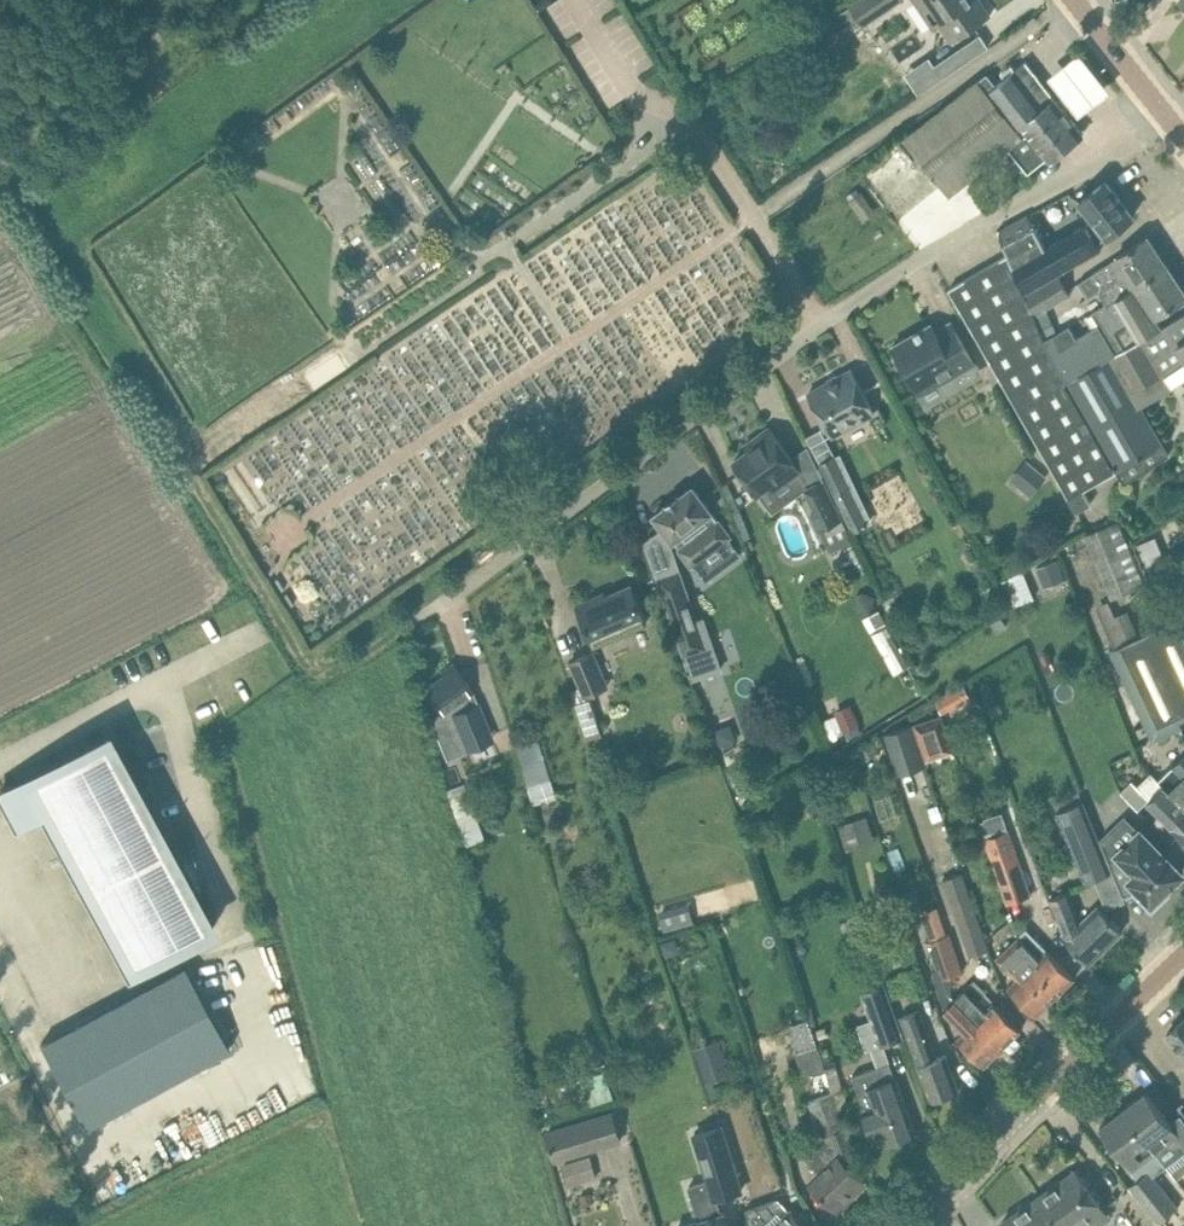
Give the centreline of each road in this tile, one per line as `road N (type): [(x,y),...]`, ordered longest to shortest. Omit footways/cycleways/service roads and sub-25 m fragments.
road 1 (residential): [(409,618),(1160,112)]
road 2 (tertiary): [(903,1225),(1183,948)]
road 3 (tertiary): [(1160,112),(1076,0)]

